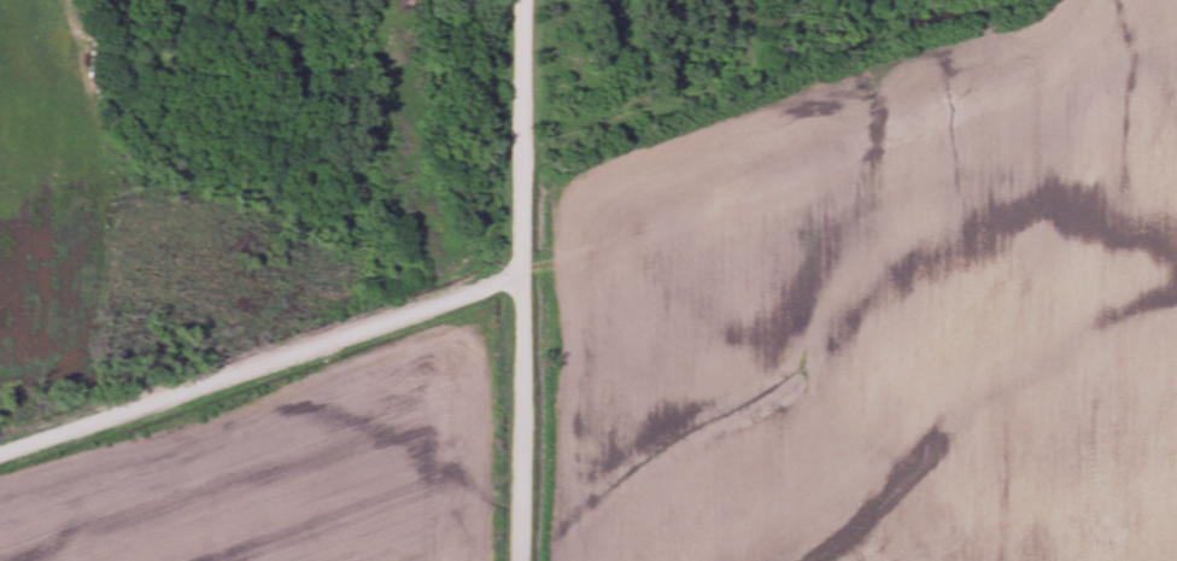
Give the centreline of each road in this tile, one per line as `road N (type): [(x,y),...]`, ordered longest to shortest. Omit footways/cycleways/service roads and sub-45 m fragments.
road 1 (residential): [(517,560),(522,0)]
road 2 (residential): [(0,452),(519,277)]

